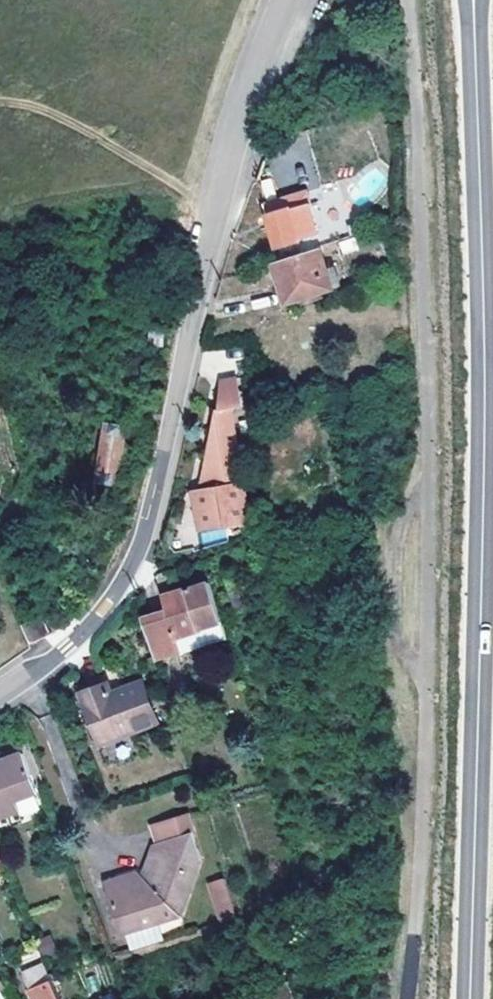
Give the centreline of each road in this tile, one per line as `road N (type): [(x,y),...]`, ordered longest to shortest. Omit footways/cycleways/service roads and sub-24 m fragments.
road 1 (secondary): [(474,13),(484,443),(469,998)]
road 2 (residential): [(0,694),(47,664),(134,563),(218,220),(287,0)]

